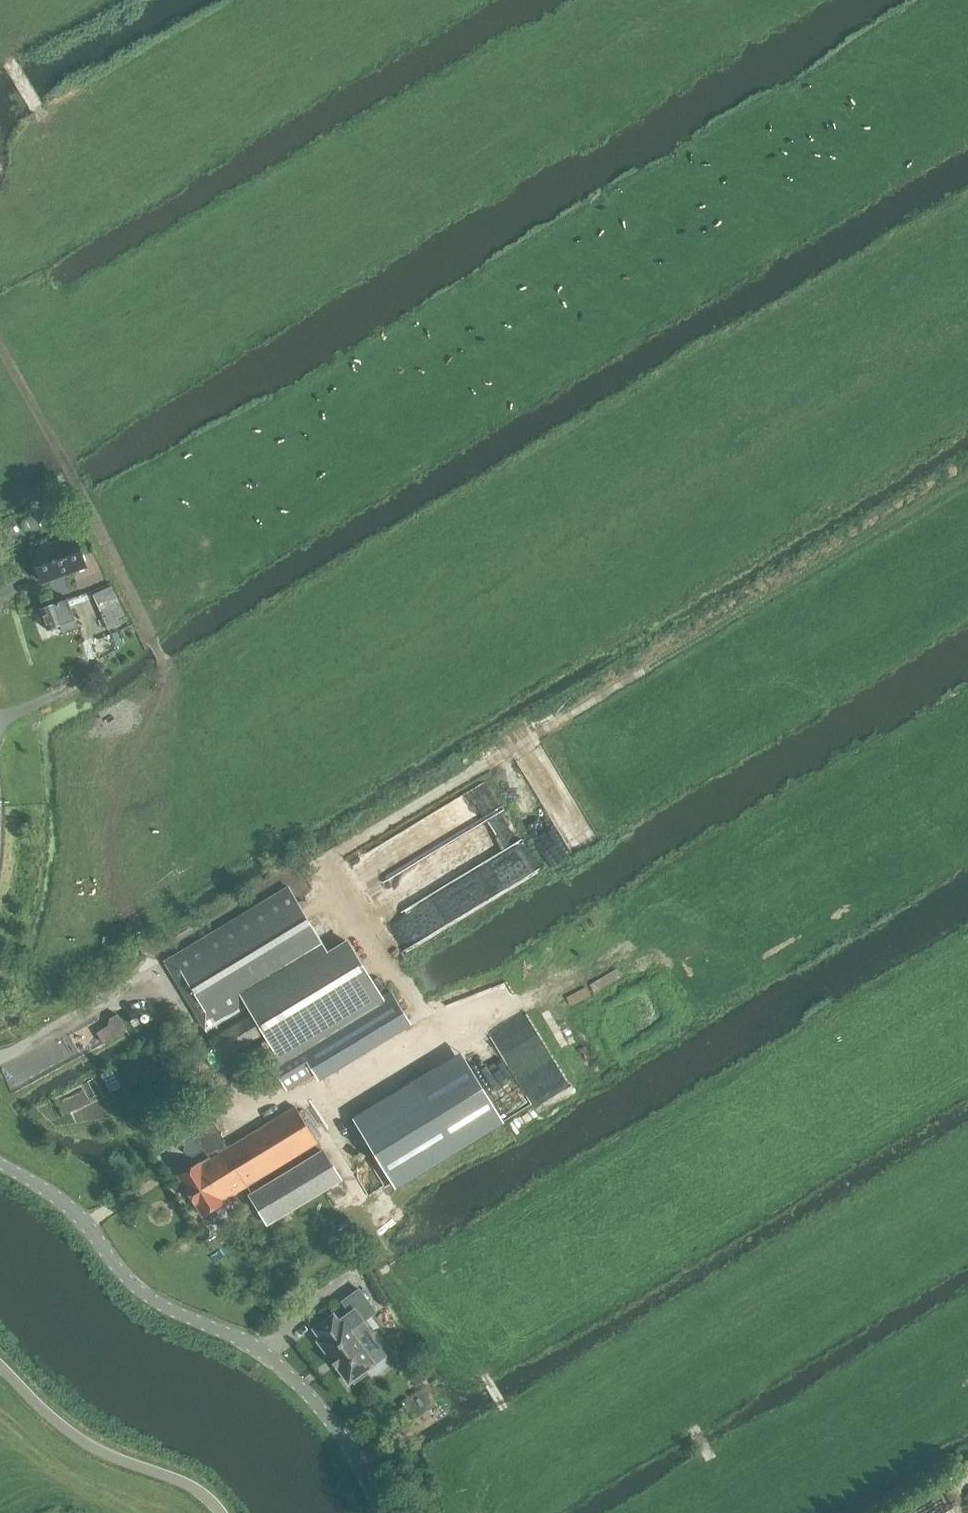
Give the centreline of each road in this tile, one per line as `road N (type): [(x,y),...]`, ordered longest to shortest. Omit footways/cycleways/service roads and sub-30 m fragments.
road 1 (track): [(0,1056),(145,980),(164,953),(967,478)]
road 2 (track): [(164,953),(138,923),(119,867),(120,795),(153,731),(168,671),(0,341)]
road 3 (unclassified): [(382,1512),(315,1399),(255,1349),(151,1297),(79,1214),(0,1162)]
road 4 (unclassified): [(219,1512),(207,1497),(67,1430),(0,1364)]

